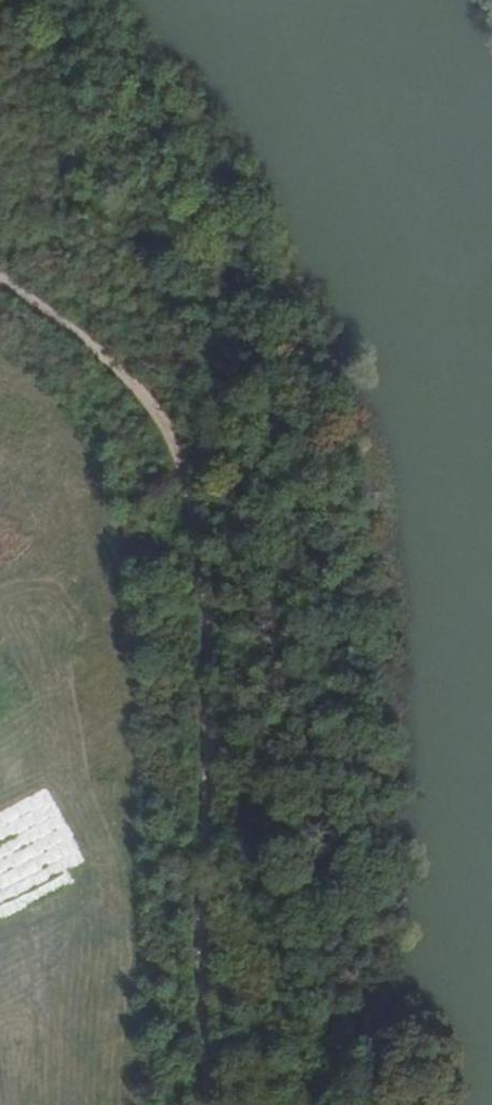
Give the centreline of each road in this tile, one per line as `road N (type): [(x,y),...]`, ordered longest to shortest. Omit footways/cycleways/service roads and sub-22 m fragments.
road 1 (track): [(0,278),(150,399),(186,475),(212,618),(204,942),(215,1104)]

